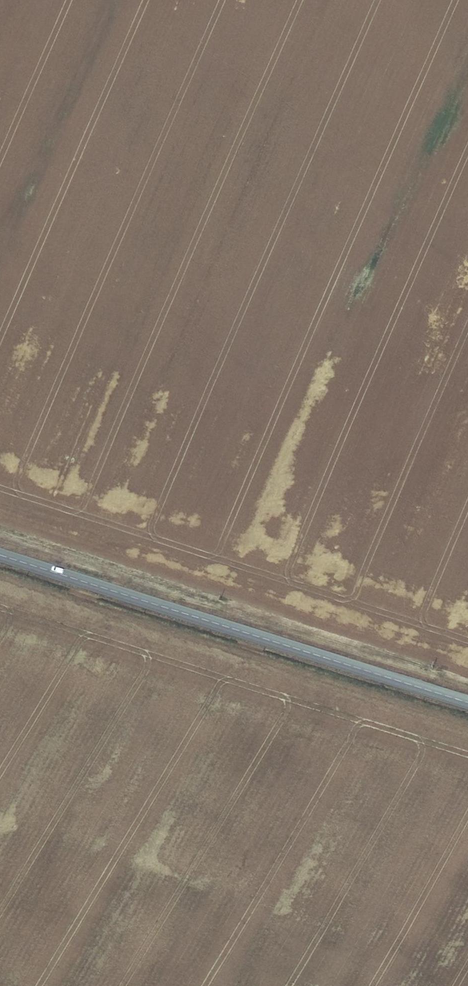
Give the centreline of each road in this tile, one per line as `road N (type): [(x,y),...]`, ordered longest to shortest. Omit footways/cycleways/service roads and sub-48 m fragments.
road 1 (tertiary): [(467,702),(0,555)]

